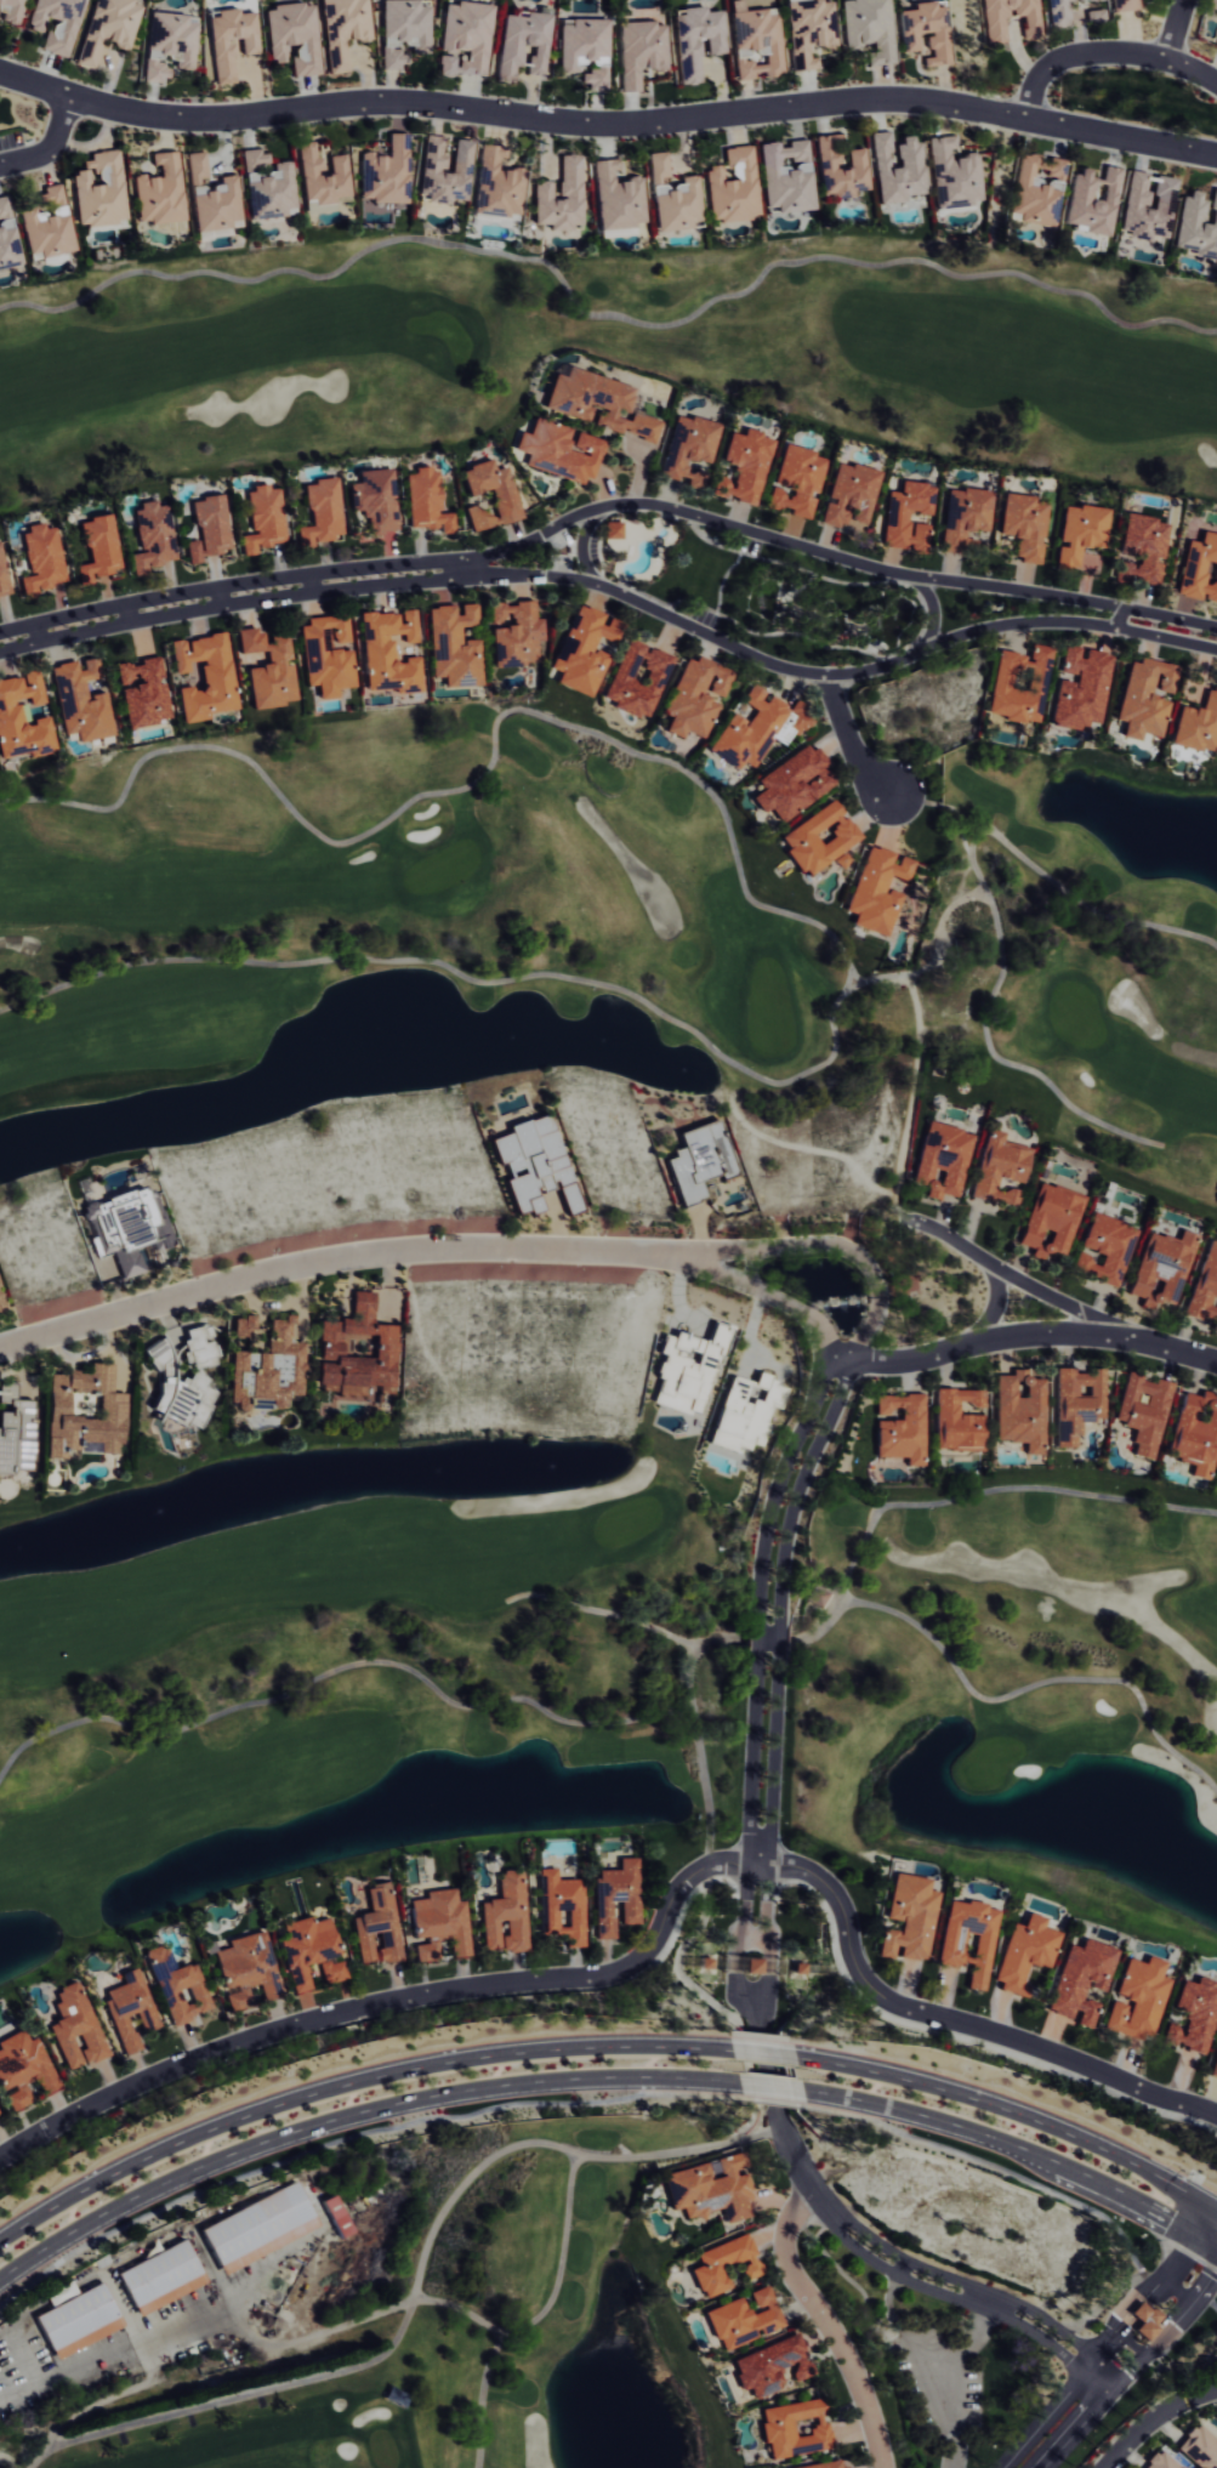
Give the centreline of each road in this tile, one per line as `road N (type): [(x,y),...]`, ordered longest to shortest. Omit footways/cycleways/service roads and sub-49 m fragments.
road 1 (residential): [(1216,2115),(880,1997),(852,1958),(836,1897),(818,1877),(796,1867),(713,1864),(679,1886),(642,1956),(620,1972),(364,2006),(244,2041),(132,2087),(0,2158)]
road 2 (residential): [(0,653),(313,593),(525,575),(591,581),(760,660),(824,676),(885,666),(971,632),(1036,622),(1216,650)]
road 3 (residential): [(1216,627),(919,578),(638,505),(593,511),(467,561),(166,596),(0,633)]
road 4 (residential): [(0,73),(192,120),(419,102),(588,125),(639,124),(920,99),(1216,156)]
road 5 (secondary): [(0,2280),(93,2220),(214,2161),(389,2106),(551,2080),(734,2086)]
road 6 (secondary): [(728,2049),(489,2055),(296,2097),(204,2131),(0,2242)]
road 7 (residential): [(0,1348),(326,1259),(445,1249),(682,1255)]
road 8 (secondary): [(1216,2210),(1116,2155),(999,2106),(792,2057)]
road 9 (secondary): [(800,2093),(870,2104),(1007,2144),(1216,2246)]
road 10 (residential): [(846,1361),(893,1365),(1024,1336),(1071,1335),(1138,1340),(1216,1362)]
road 11 (residential): [(755,1651),(738,1986),(753,2023)]
road 12 (residential): [(753,2023),(766,1989),(778,1651)]
road 13 (residential): [(830,2213),(841,2237),(882,2268),(1016,2324),(1097,2378)]
road 14 (residential): [(1109,2364),(1023,2308),(926,2270),(830,2213)]
road 15 (residential): [(882,2467),(838,2341),(786,2269),(783,2239),(812,2195)]
road 16 (residential): [(1216,2236),(1019,2467)]
road 17 (residential): [(846,1361),(826,1380),(774,1497),(757,1616)]
road 18 (residential): [(779,1616),(795,1507),(843,1391),(846,1361)]
road 19 (residential): [(1138,1340),(908,1221)]
road 20 (residential): [(1028,119),(1045,70),(1086,53),(1166,61),(1216,85)]
road 21 (residential): [(878,1297),(863,1261),(831,1245),(682,1255)]
road 22 (residential): [(830,2213),(812,2195),(772,2112),(753,2023)]
road 23 (residential): [(824,676),(859,767),(891,795)]
road 24 (residential): [(1103,2467),(1155,2417),(1216,2393)]
road 25 (residential): [(682,1255),(802,1313)]

